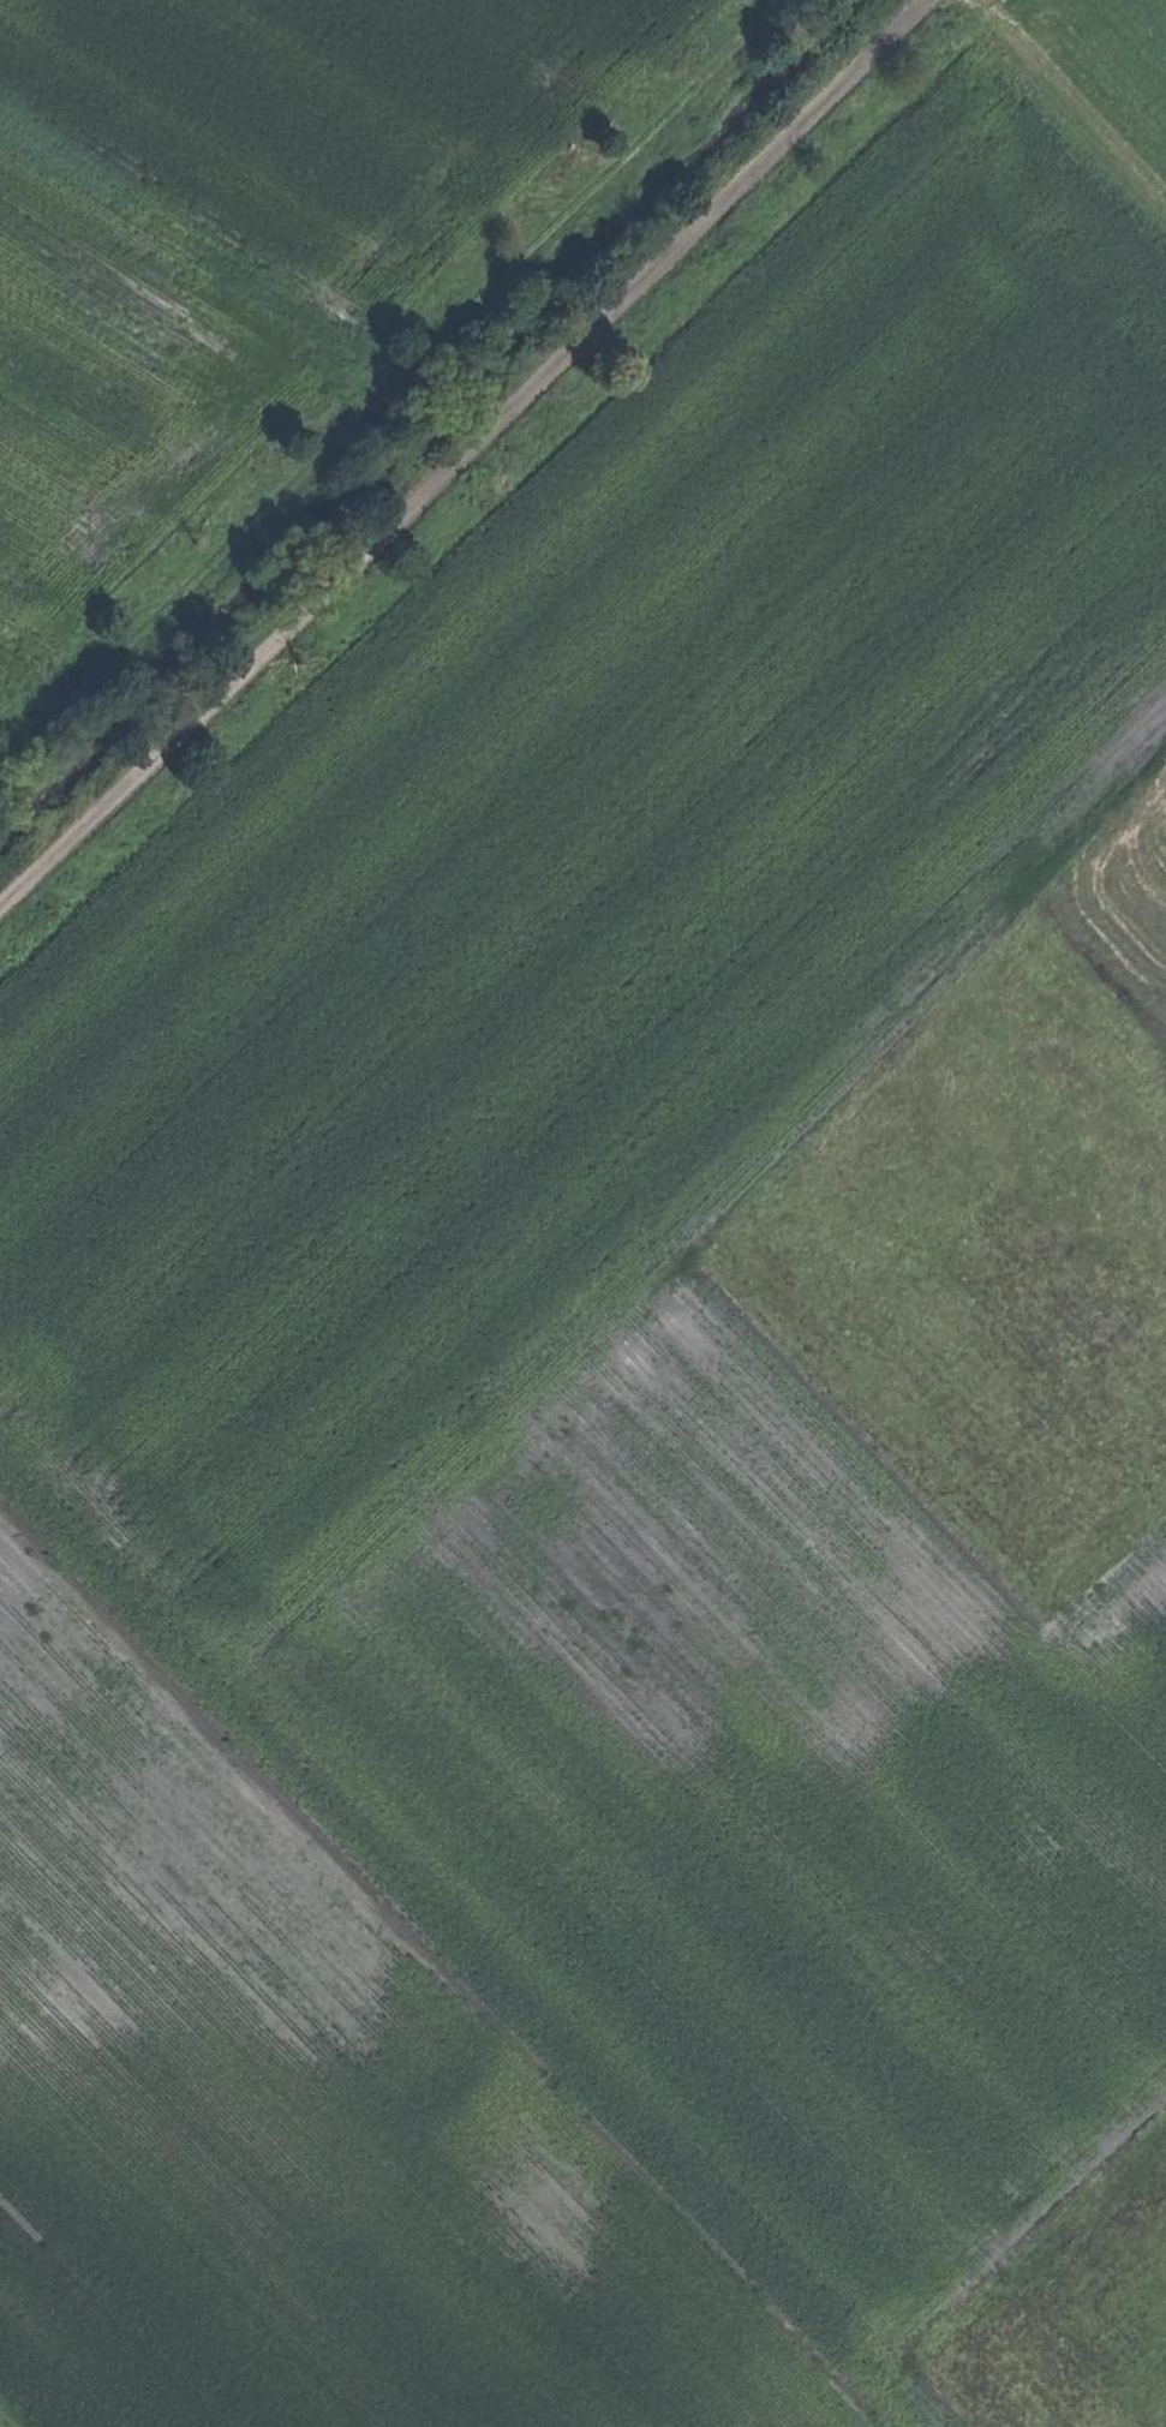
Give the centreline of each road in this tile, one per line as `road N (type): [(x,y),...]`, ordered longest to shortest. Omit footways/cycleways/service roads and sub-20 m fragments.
road 1 (track): [(932,0),(0,913)]

